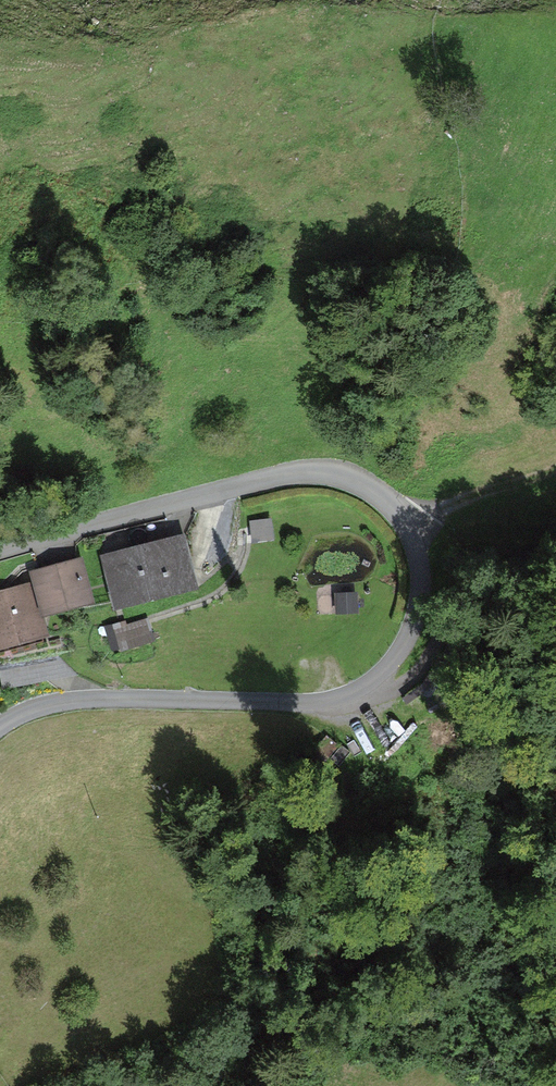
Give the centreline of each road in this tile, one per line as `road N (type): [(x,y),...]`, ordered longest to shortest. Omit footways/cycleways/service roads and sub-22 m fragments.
road 1 (unclassified): [(0,725),(51,702),(85,697),(334,697),(393,656),(420,594),(420,565),(397,511),(333,472),(276,476),(0,552)]
road 2 (track): [(404,522),(555,472)]
road 3 (track): [(154,617),(219,593),(240,570),(248,538)]

